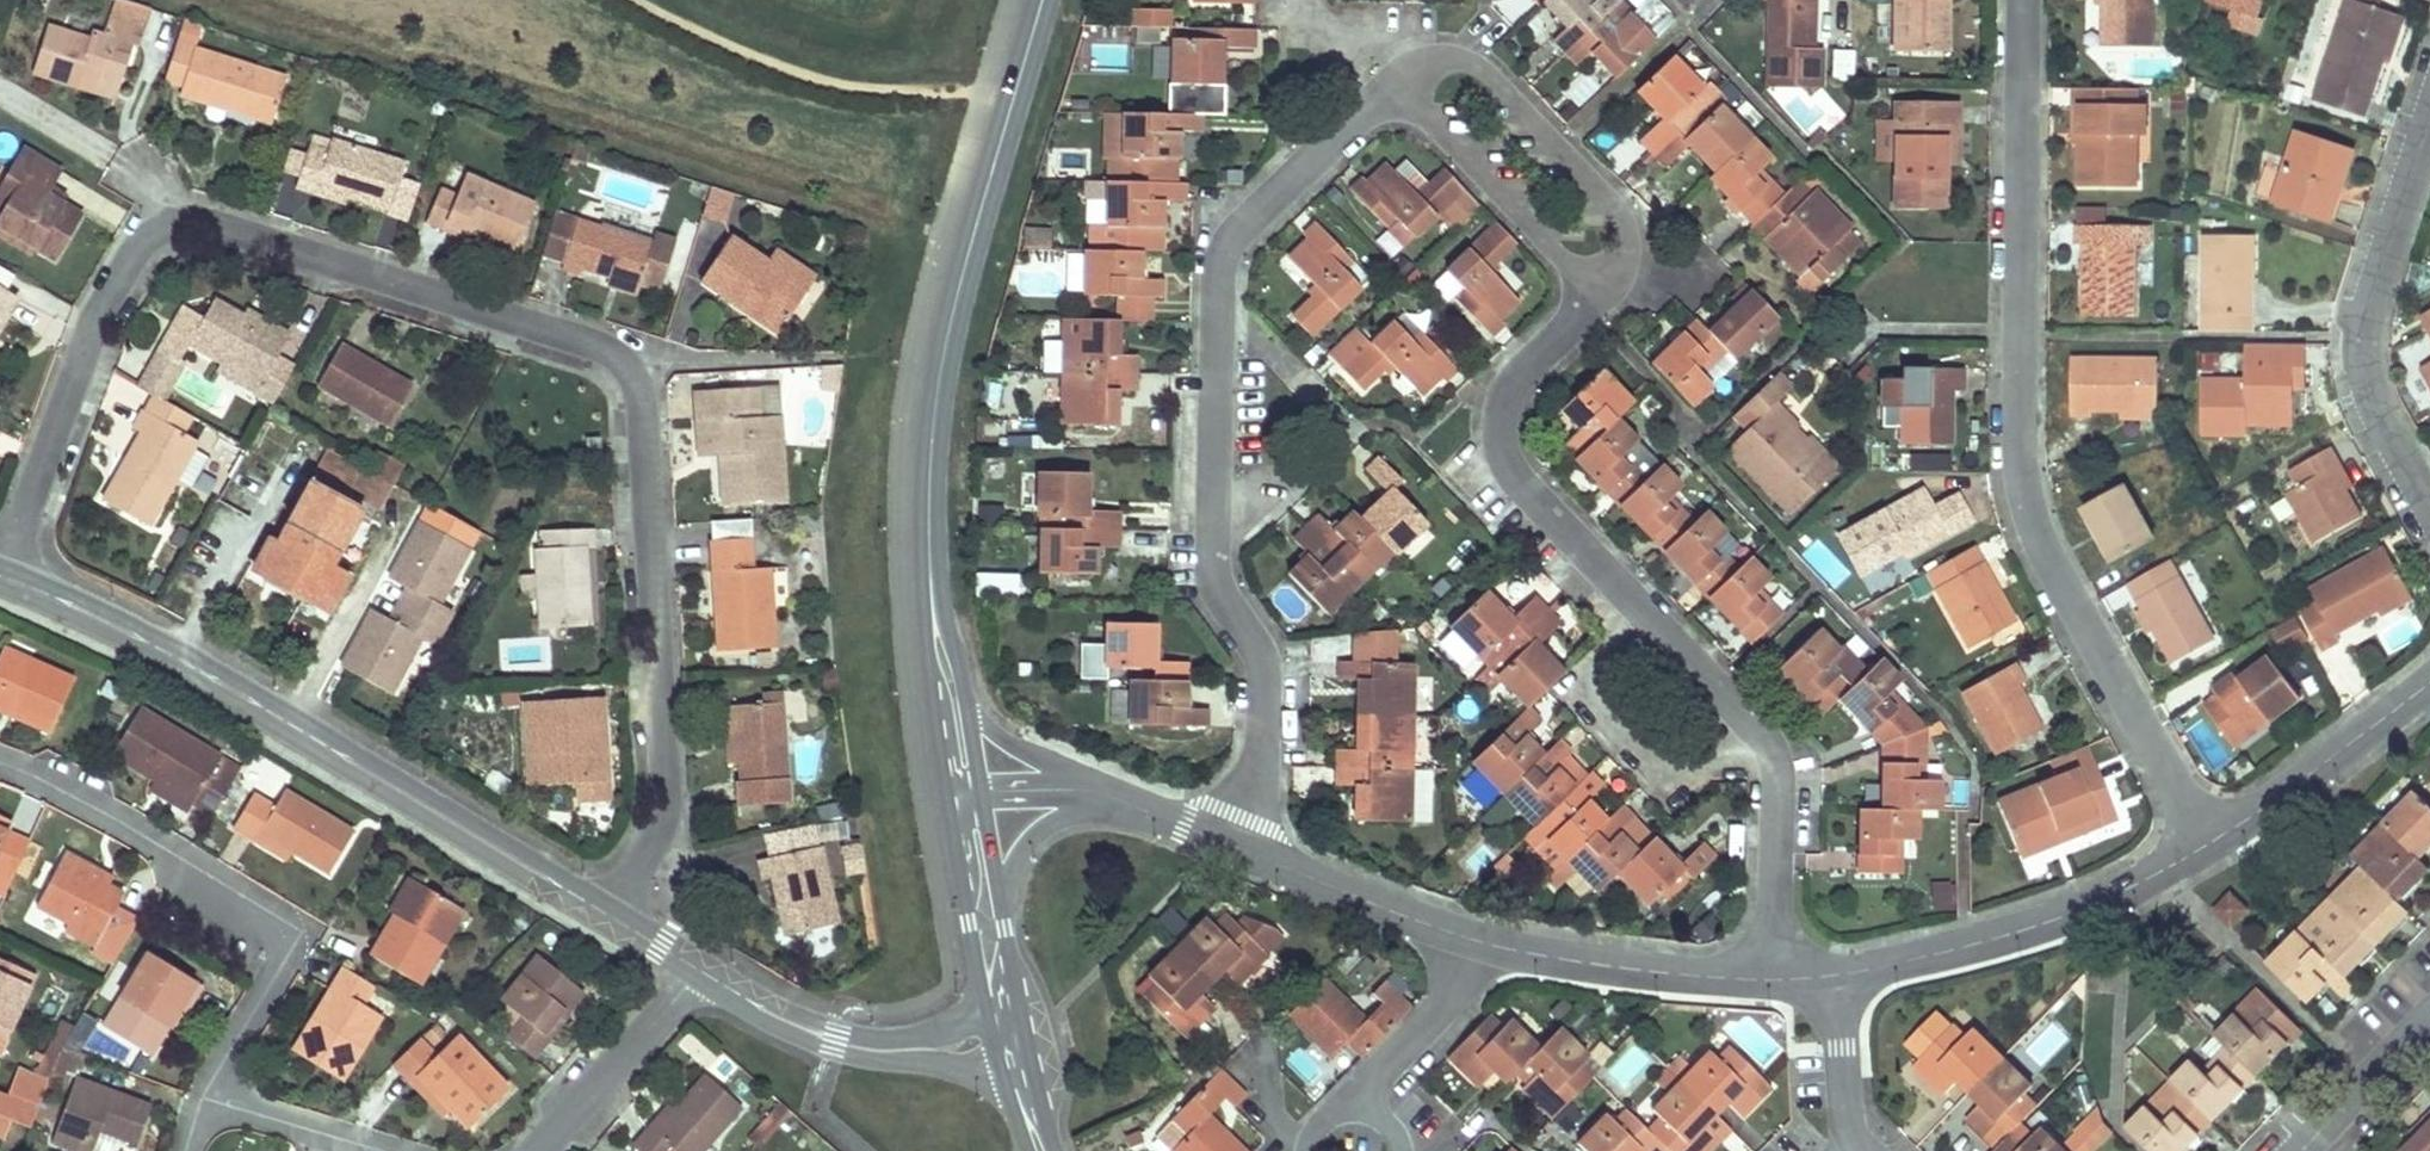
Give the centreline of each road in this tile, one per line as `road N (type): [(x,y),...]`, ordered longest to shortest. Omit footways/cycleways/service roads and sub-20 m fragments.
road 1 (residential): [(2,578),(93,325),(143,242),(167,225),(212,222),(605,348),(630,370),(642,395),(667,802),(660,832),(610,917)]
road 2 (residential): [(2024,0),(2026,502),(2207,845)]
road 3 (residential): [(1395,85),(1251,219),(1220,265),(1213,562),(1221,597),(1251,637),(1265,674),(1264,748),(1237,848)]
road 4 (residential): [(1774,981),(1771,747),(1525,491),(1502,443),(1513,382),(1599,293)]
road 5 (tertiary): [(1043,0),(939,380),(932,591),(964,793)]
road 6 (unclassified): [(2,578),(194,667),(610,917)]
road 7 (residential): [(1774,981),(1496,947),(1237,848)]
road 8 (residential): [(2429,113),(2359,338),(2373,402),(2429,502)]
road 9 (residential): [(2207,845),(2127,890),(2024,931),(1838,976)]
road 10 (residential): [(1599,293),(1626,257),(1616,214),(1483,69),(1435,59),(1395,85)]
road 11 (unclassified): [(701,971),(766,1011),(853,1046),(951,1050),(1009,1042)]
road 12 (residential): [(1599,293),(1395,85)]
road 13 (residential): [(1237,848),(1098,792),(964,793)]
road 14 (residential): [(2429,682),(2207,845)]
road 15 (tertiary): [(964,793),(1009,1042)]
road 16 (residential): [(701,971),(538,1150)]
road 17 (residential): [(2297,1150),(2429,1018)]
road 18 (residential): [(1838,976),(1849,1129),(1865,1150)]

